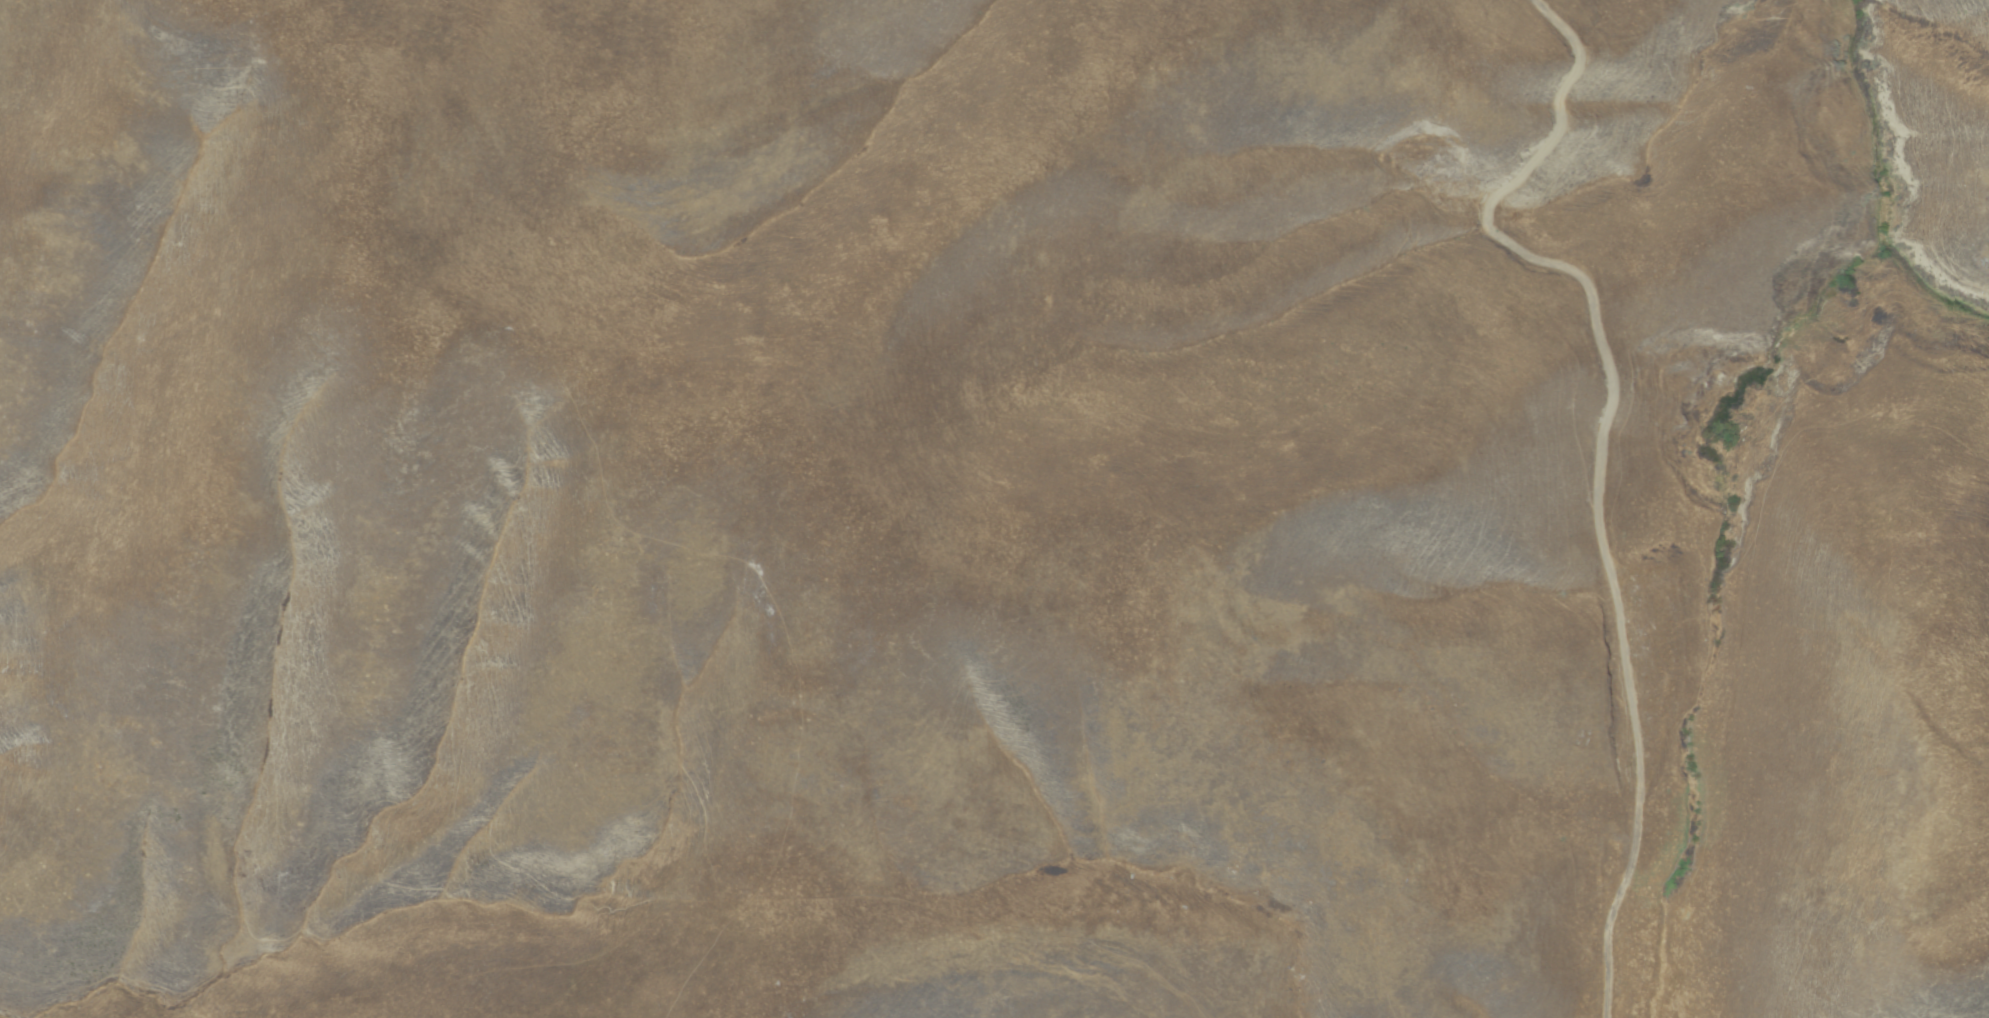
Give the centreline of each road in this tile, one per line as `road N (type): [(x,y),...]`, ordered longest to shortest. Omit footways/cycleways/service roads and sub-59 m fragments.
road 1 (track): [(1615,0),(1604,181),(1636,316),(1615,769),(1571,1017)]

